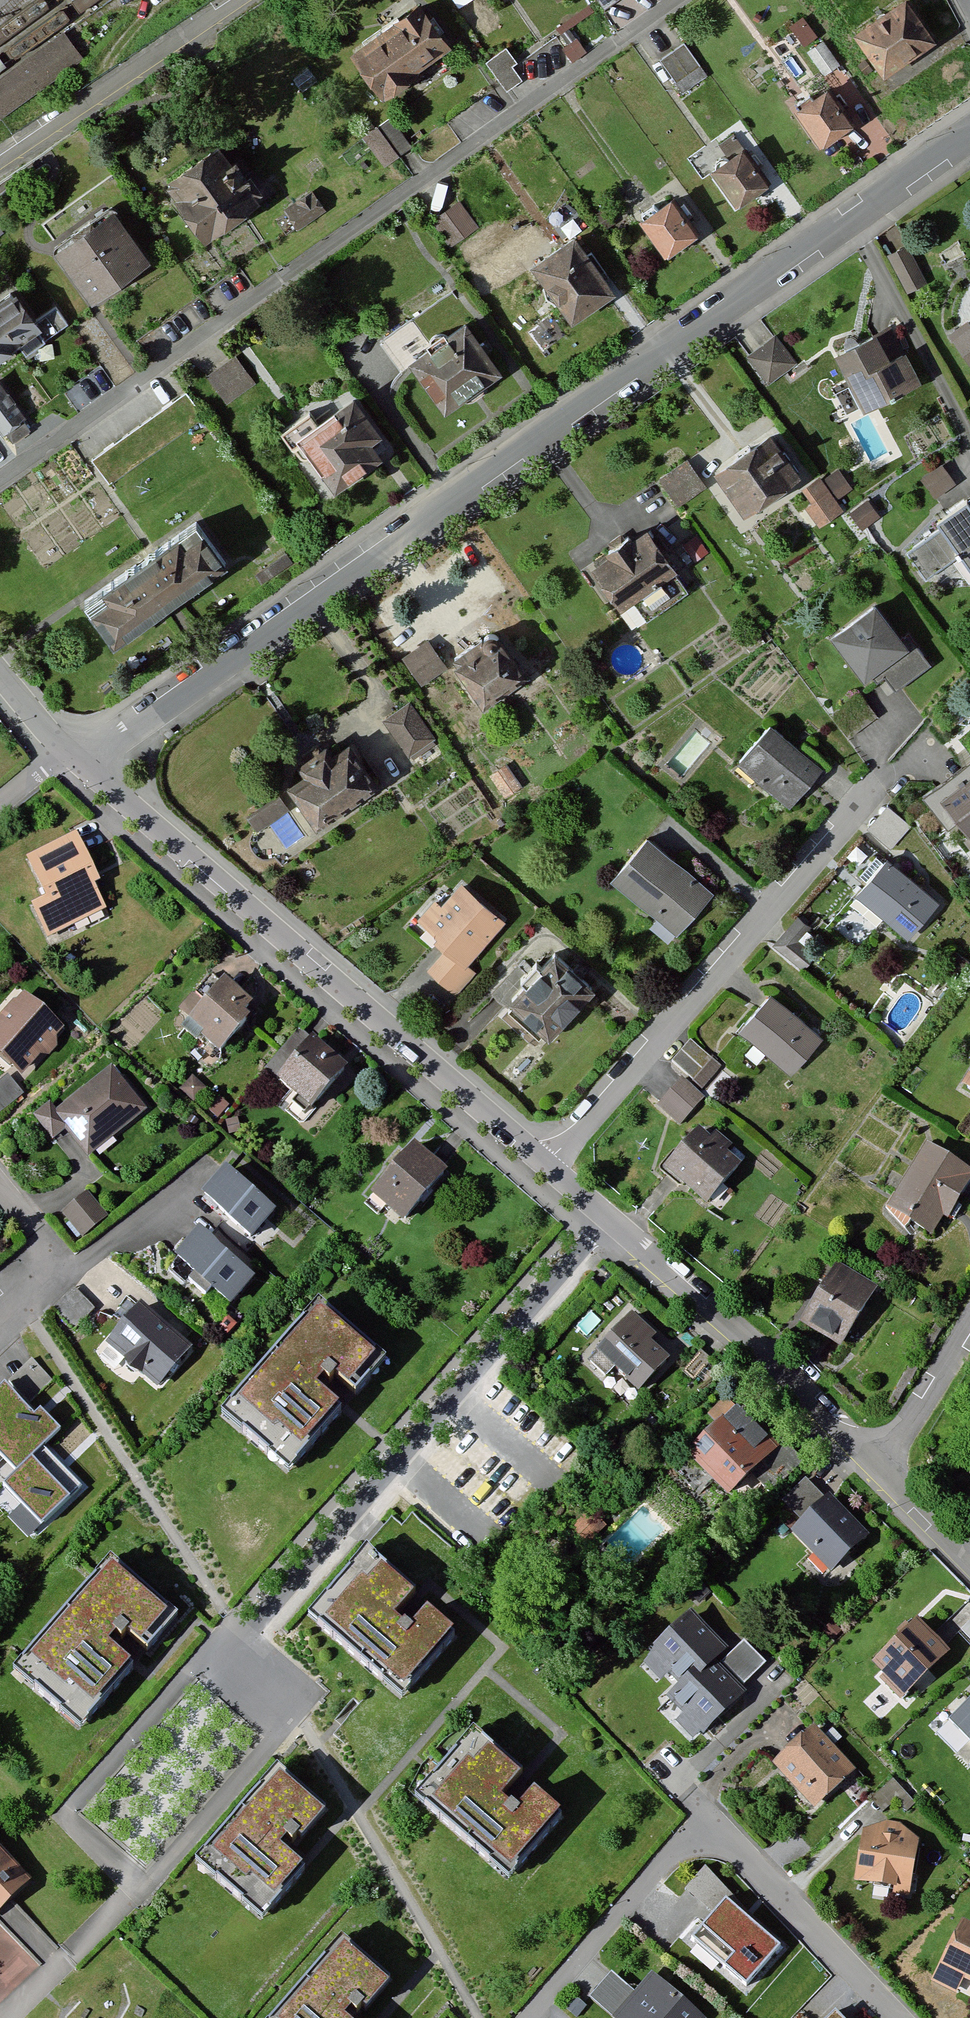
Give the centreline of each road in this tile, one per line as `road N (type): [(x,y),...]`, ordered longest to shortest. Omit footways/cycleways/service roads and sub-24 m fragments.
road 1 (residential): [(969,136),(172,706),(64,751)]
road 2 (residential): [(674,0),(0,482)]
road 3 (residential): [(552,1165),(64,751)]
road 4 (residential): [(929,745),(552,1165)]
road 5 (residential): [(245,1640),(613,1220)]
road 6 (residential): [(533,2017),(668,1855),(704,1838),(743,1854),(900,2017)]
road 7 (residential): [(245,1640),(227,1625),(64,1814),(140,1885)]
road 8 (residential): [(878,1475),(613,1220)]
road 9 (residential): [(140,1885),(312,1697),(245,1640)]
road 10 (residential): [(233,0),(0,160)]
road 11 (residential): [(0,1337),(34,1301),(49,1268),(35,1230),(0,1186)]
road 12 (residential): [(878,1475),(969,1325)]
road 13 (residential): [(969,1565),(878,1475)]

